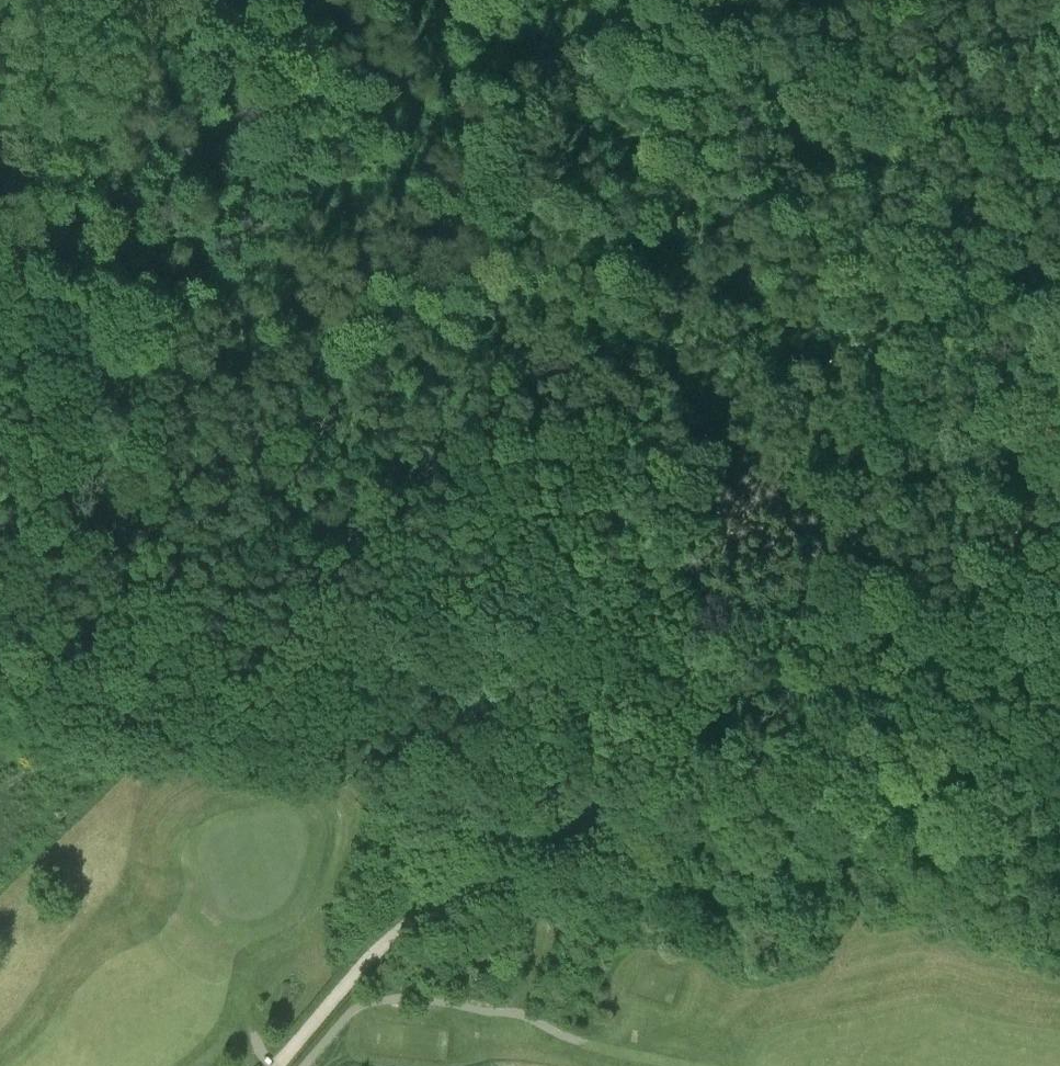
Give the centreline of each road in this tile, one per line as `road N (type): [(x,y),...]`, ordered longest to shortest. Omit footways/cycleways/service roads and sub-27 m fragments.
road 1 (track): [(856,831),(794,813),(698,805),(625,810),(555,832),(405,925),(273,1065)]
road 2 (track): [(1059,934),(856,831)]

